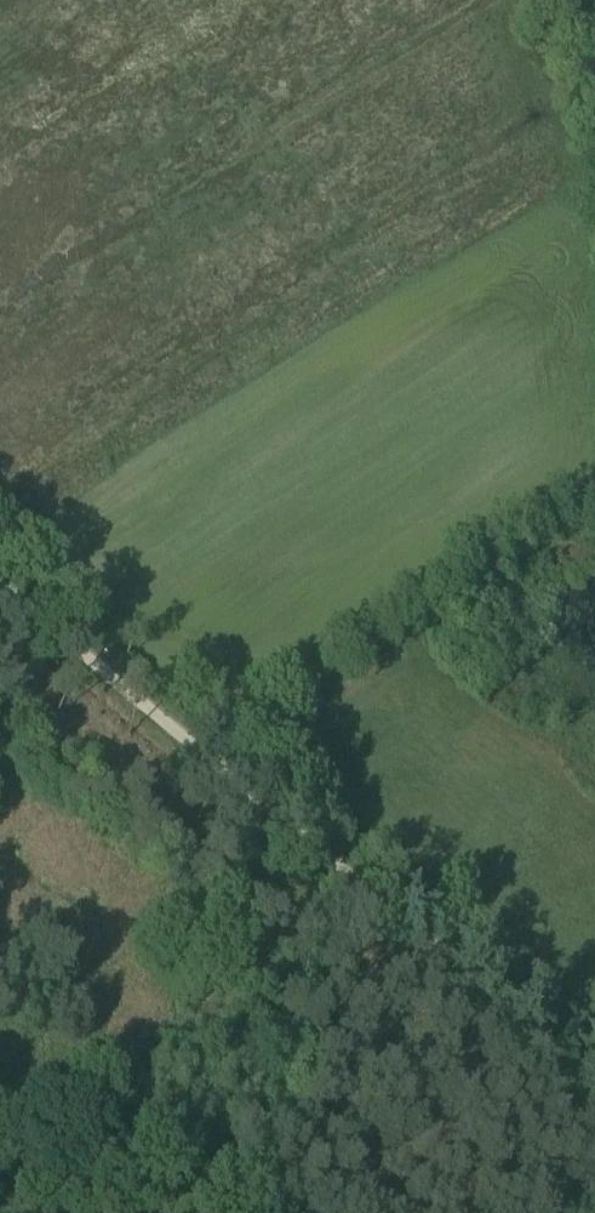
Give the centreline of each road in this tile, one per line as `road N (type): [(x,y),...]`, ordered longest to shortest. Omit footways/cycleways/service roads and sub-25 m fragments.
road 1 (track): [(594,1087),(0,586)]

